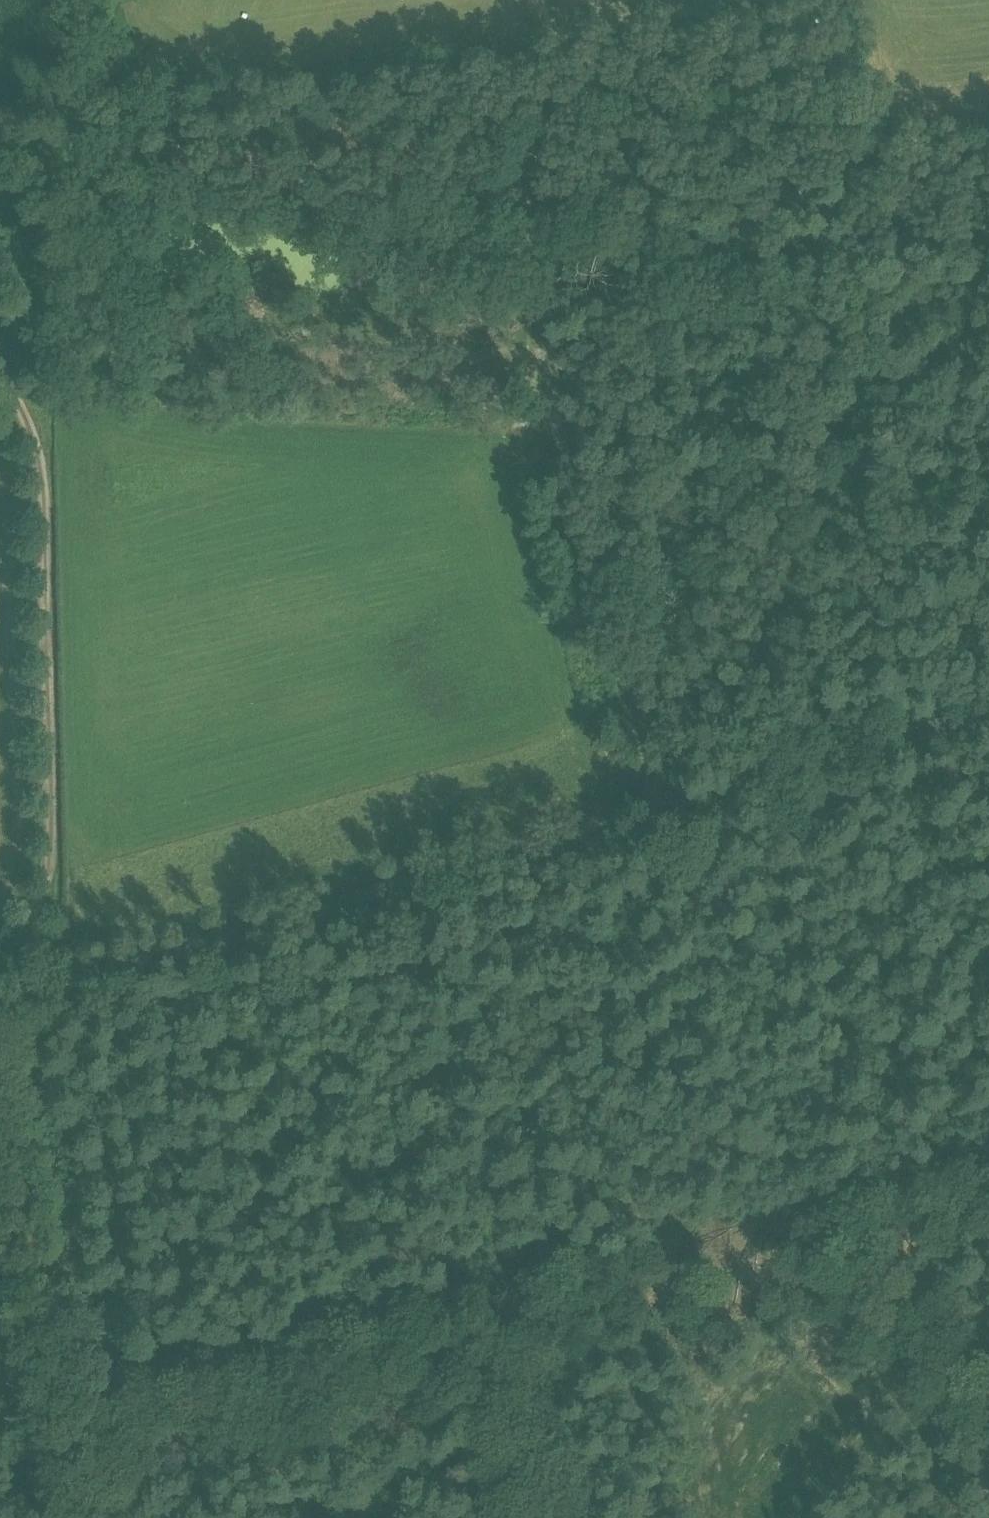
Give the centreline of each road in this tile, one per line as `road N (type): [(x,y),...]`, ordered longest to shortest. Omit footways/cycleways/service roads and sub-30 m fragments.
road 1 (unclassified): [(0,998),(988,707)]

